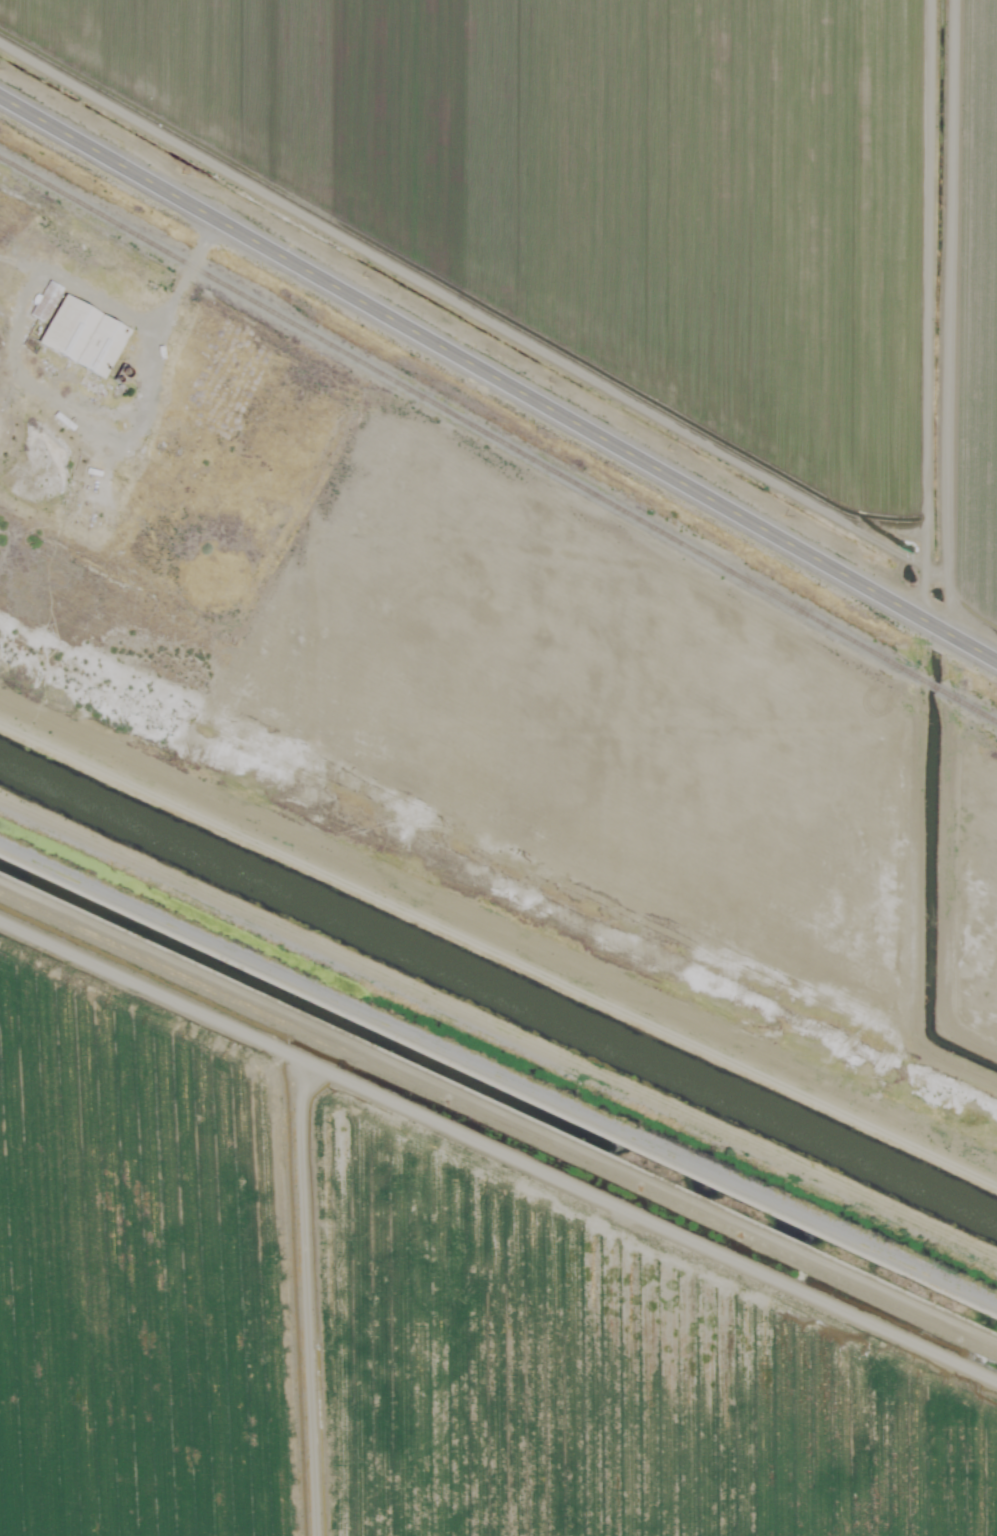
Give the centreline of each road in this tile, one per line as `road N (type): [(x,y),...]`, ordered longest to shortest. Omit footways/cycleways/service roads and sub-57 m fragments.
road 1 (primary): [(996,665),(0,91)]
road 2 (residential): [(996,1327),(413,1053),(343,1048),(328,1011),(0,861)]

